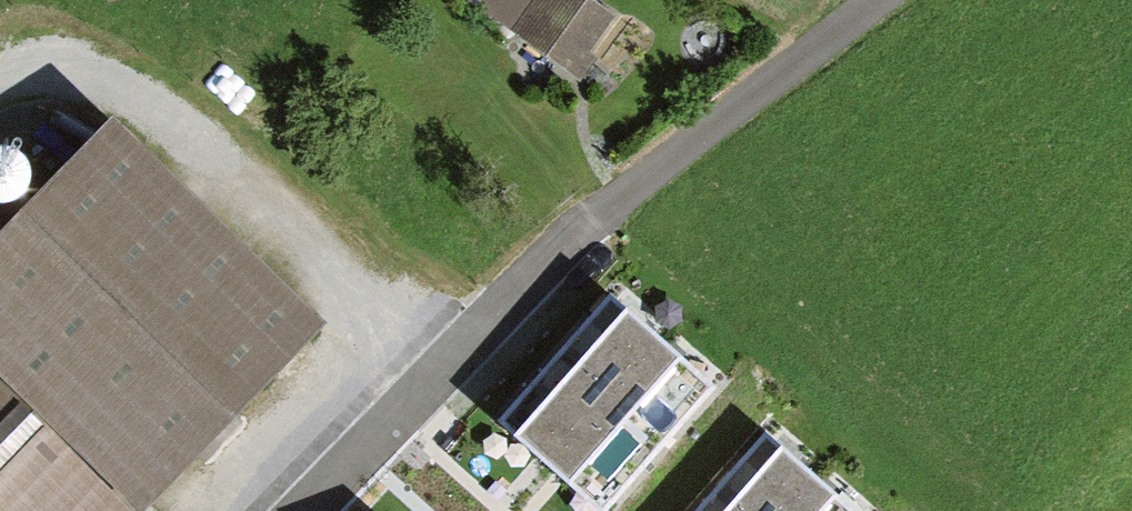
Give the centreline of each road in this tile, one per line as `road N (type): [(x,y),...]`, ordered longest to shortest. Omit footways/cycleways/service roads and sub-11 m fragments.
road 1 (track): [(316,510),(627,202),(768,79),(876,0)]

